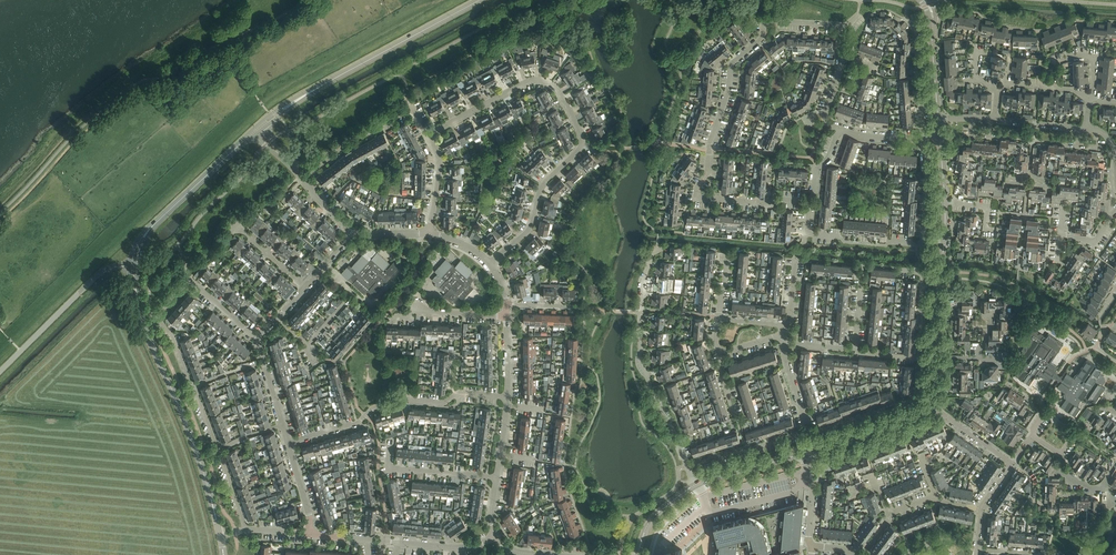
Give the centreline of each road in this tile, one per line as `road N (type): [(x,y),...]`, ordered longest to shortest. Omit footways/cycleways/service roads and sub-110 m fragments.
road 1 (residential): [(810,200),(697,193),(731,67),(763,38),(765,24),(844,26)]
road 2 (residential): [(430,137),(540,80),(556,86),(580,130),(581,146),(540,191),(532,225),(489,264)]
road 3 (tertiary): [(133,267),(145,329),(196,451),(219,534)]
road 4 (tertiary): [(476,0),(256,130)]
road 5 (residential): [(687,467),(640,362),(643,281),(658,246)]
road 6 (residential): [(287,444),(406,400),(507,397)]
road 7 (tertiary): [(256,130),(148,230),(133,267)]
road 8 (residential): [(311,534),(452,547),(494,538)]
road 9 (unclassified): [(0,372),(101,274),(133,267)]
road 10 (residential): [(785,344),(855,349),(863,264)]
road 11 (residential): [(391,446),(391,470),(498,478)]
road 12 (residential): [(1033,436),(1062,456),(1062,473),(1089,488),(1103,486),(1115,458)]
road 13 (residential): [(687,467),(809,432)]
road 14 (residential): [(191,282),(160,319),(195,387)]
road 15 (tertiary): [(816,450),(928,405)]

